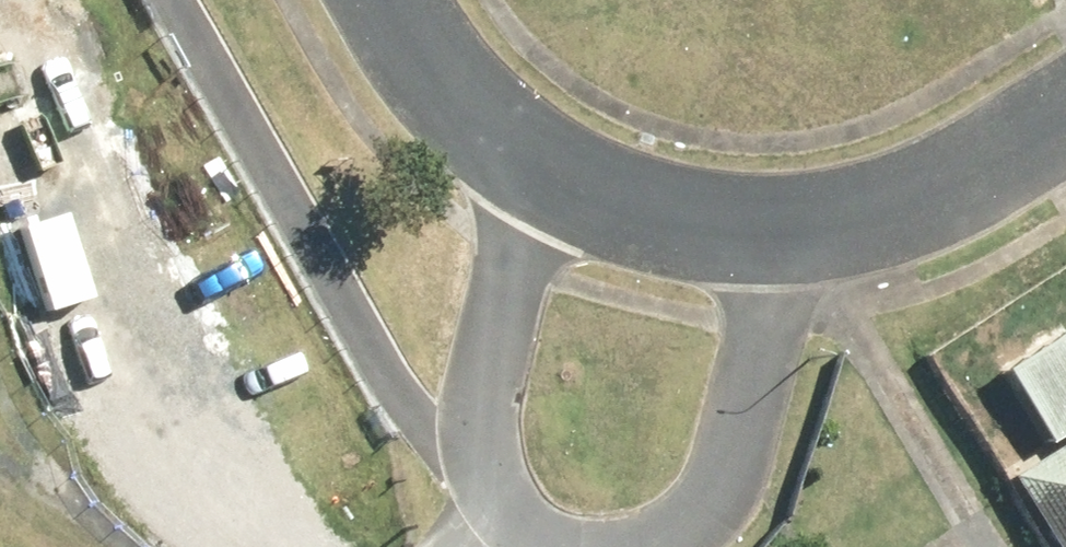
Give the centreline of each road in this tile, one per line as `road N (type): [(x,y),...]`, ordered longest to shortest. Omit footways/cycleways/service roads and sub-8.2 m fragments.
road 1 (residential): [(550,546),(495,501),(475,409),(525,160)]
road 2 (residential): [(792,238),(728,492),(662,546)]
road 3 (residential): [(1065,138),(987,188),(895,225),(792,238)]
road 4 (residential): [(792,238),(694,220),(525,160)]
road 5 (residential): [(525,160),(454,83),(404,0)]

